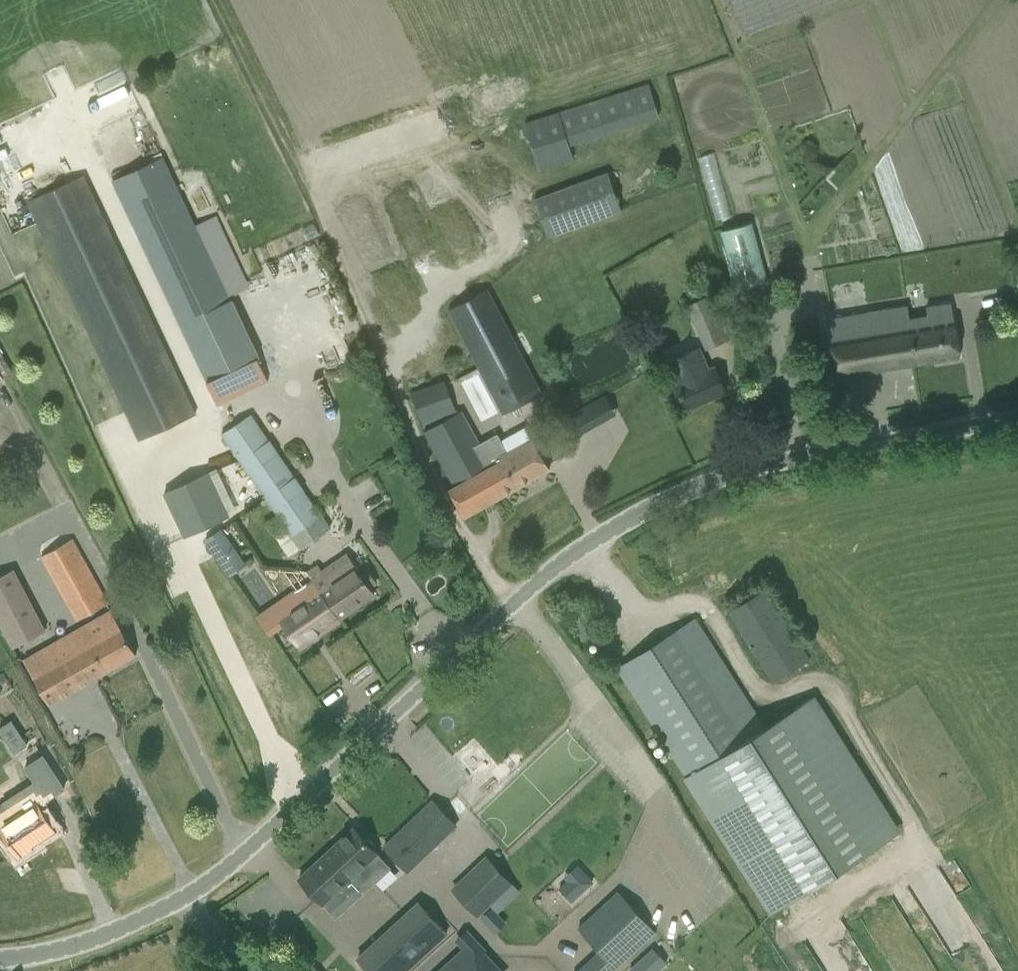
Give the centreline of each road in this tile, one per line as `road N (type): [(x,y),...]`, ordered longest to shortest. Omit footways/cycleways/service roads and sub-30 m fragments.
road 1 (unclassified): [(53,970),(137,944),(211,895),(552,577),(629,519),(712,483),(1017,428)]
road 2 (track): [(400,398),(216,0)]

